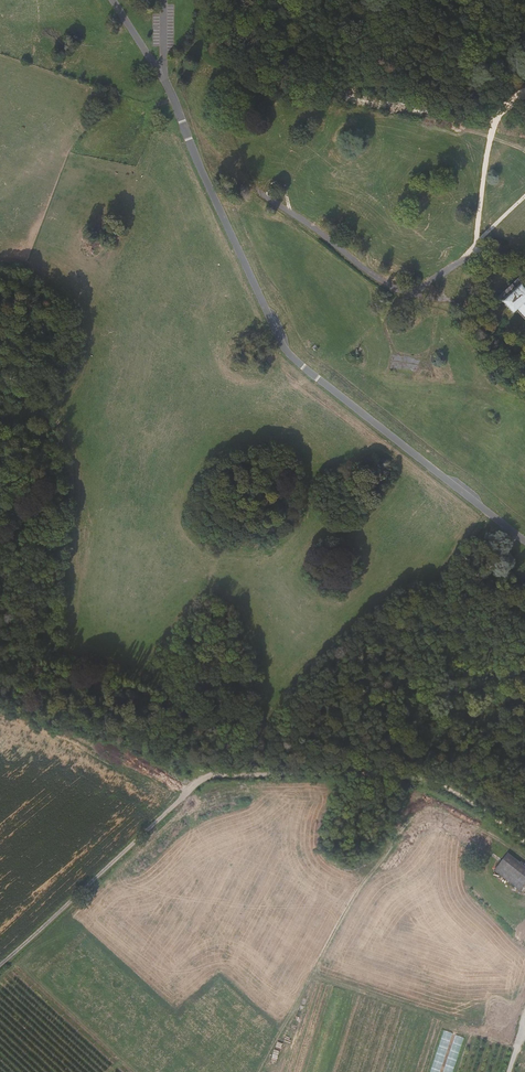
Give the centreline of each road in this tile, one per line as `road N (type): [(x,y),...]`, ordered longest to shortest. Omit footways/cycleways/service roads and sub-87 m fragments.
road 1 (track): [(524,842),(470,798),(431,781),(218,773),(201,777),(0,965)]
road 2 (track): [(524,148),(357,111),(341,115),(324,148),(263,196)]

